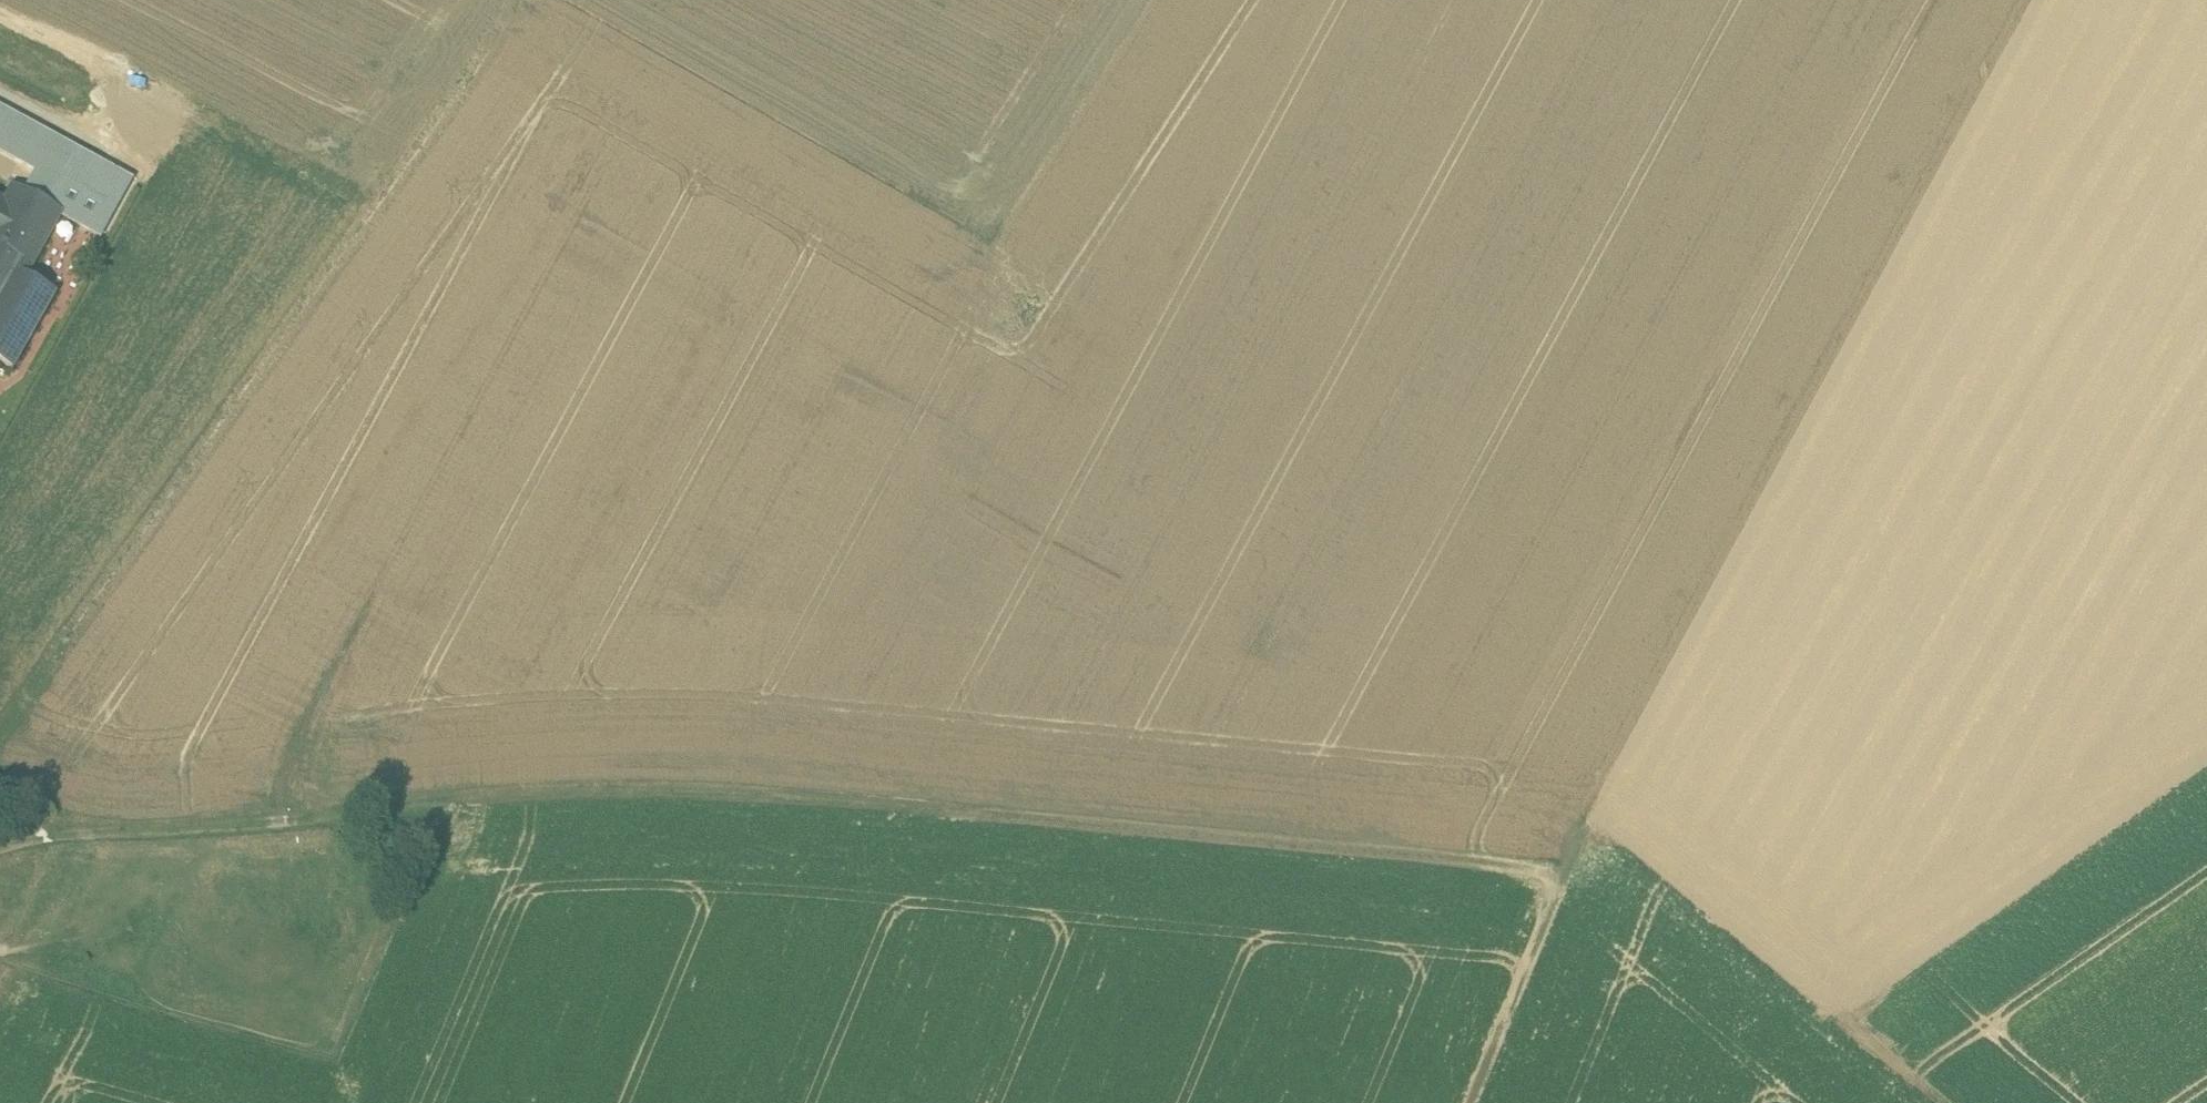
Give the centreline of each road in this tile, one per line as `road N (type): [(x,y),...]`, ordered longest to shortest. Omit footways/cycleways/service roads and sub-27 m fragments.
road 1 (track): [(919,807),(669,785),(428,799),(258,826),(58,835),(0,847)]

